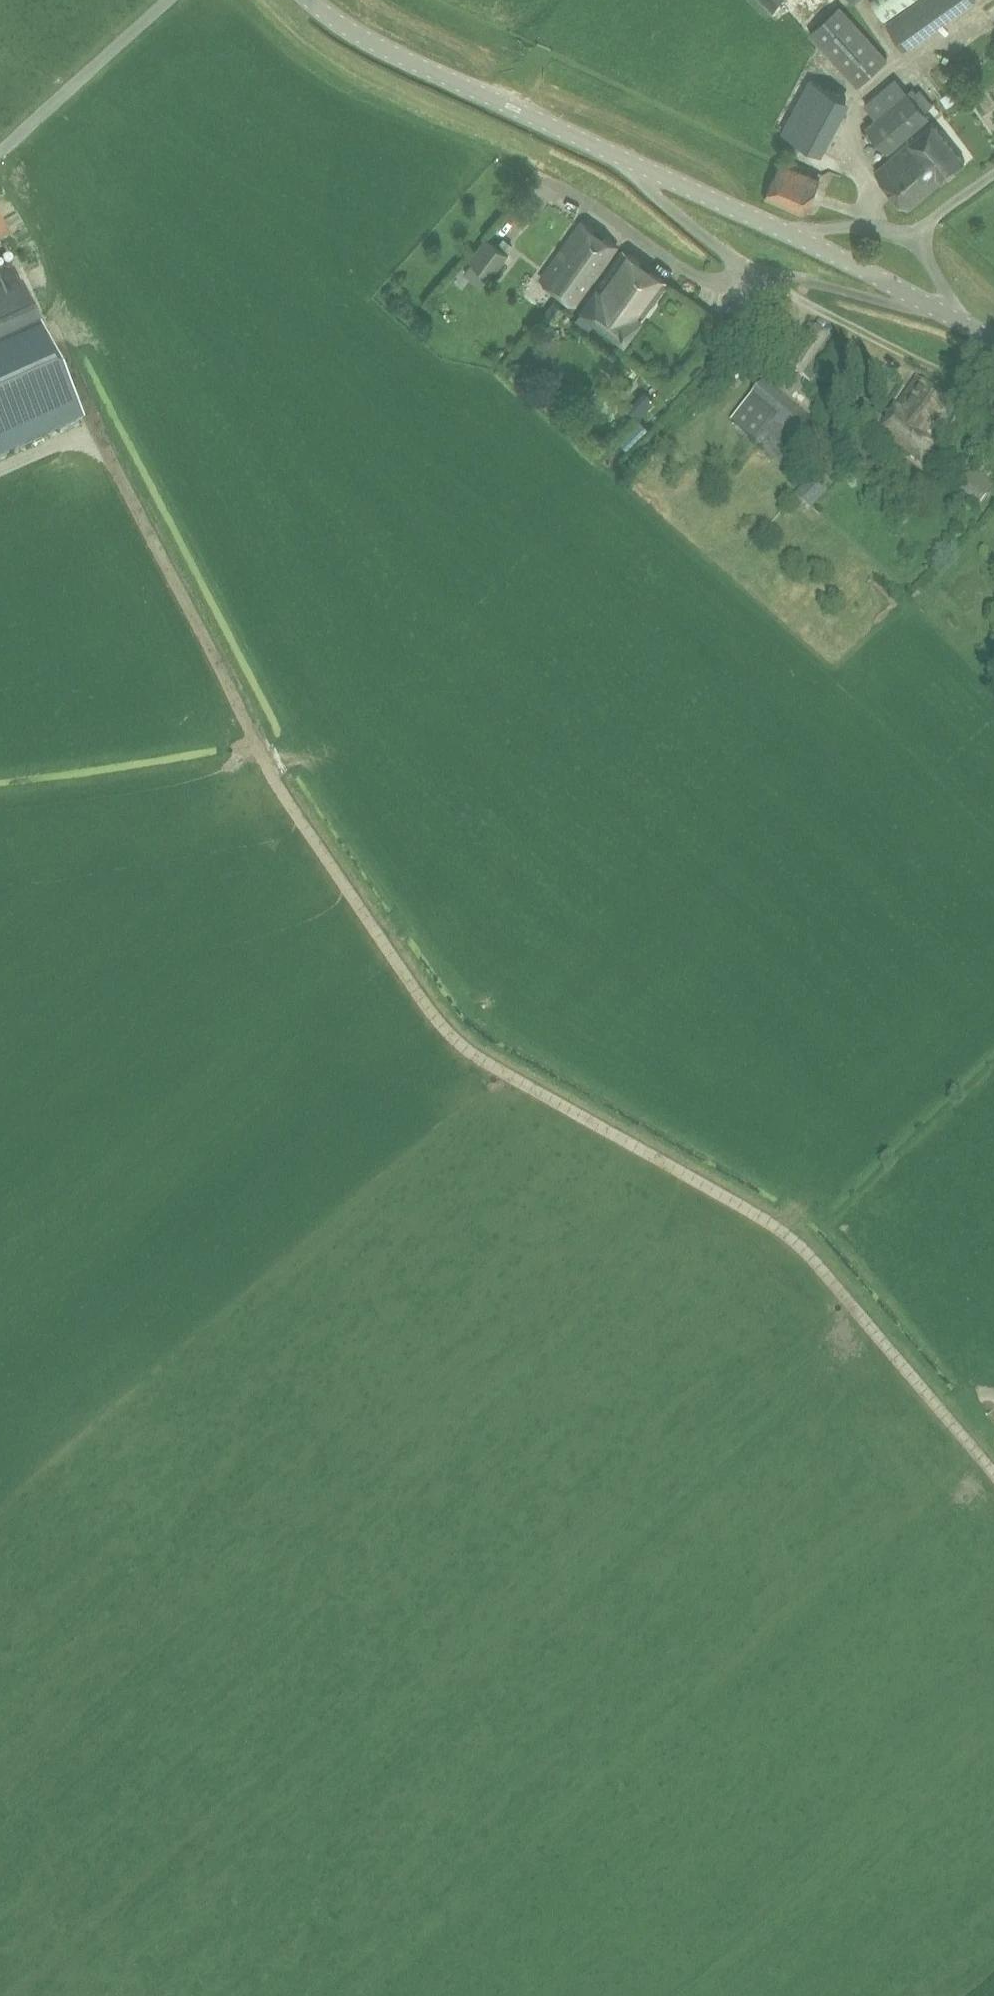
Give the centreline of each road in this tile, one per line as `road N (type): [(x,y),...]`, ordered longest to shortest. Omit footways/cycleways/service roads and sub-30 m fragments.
road 1 (tertiary): [(614,159),(381,51),(309,0)]
road 2 (residential): [(614,159),(779,286),(908,300)]
road 3 (tertiary): [(781,230),(614,159)]
road 4 (tertiary): [(908,300),(781,230)]
road 5 (residential): [(781,230),(905,242)]

